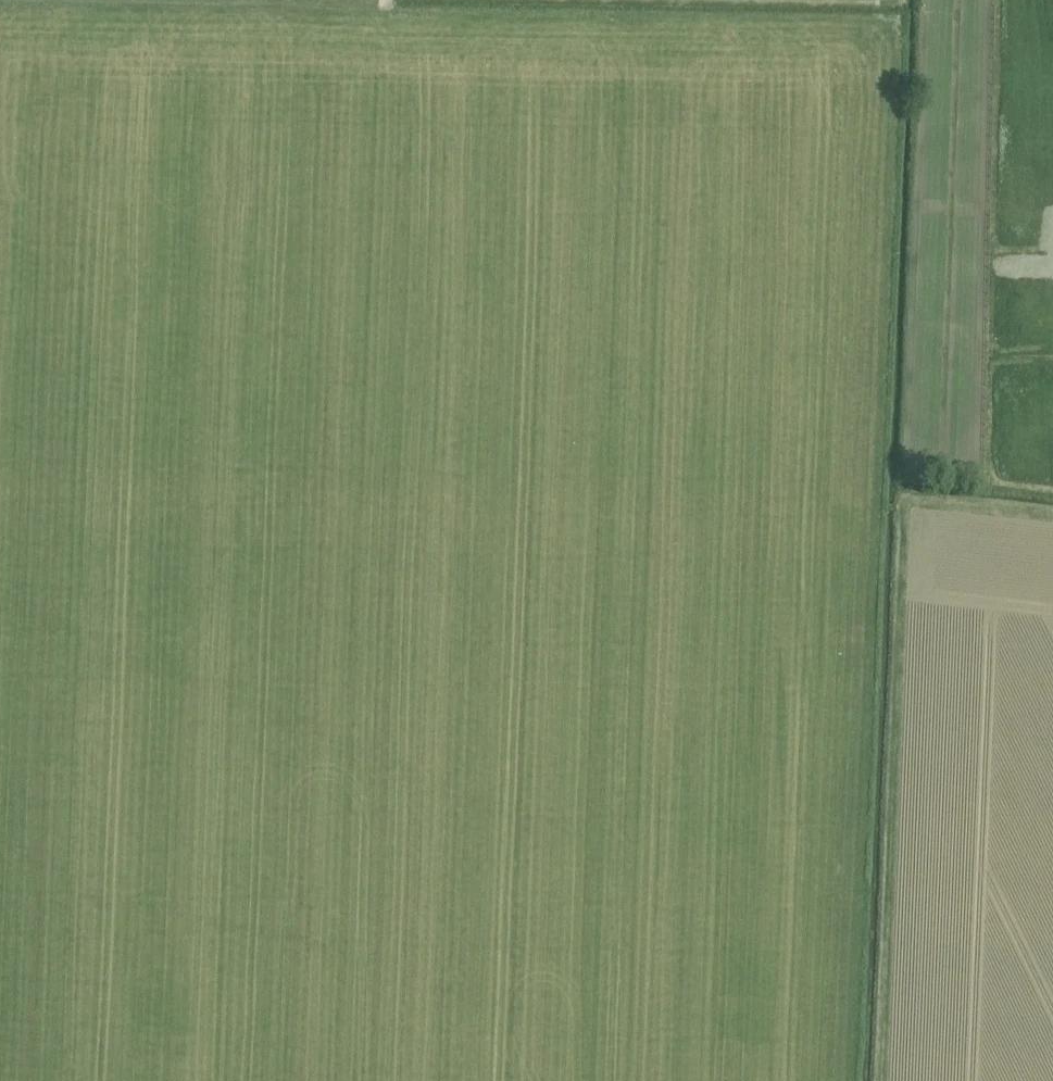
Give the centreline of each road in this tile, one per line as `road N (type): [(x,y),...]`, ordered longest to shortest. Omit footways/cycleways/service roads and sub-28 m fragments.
road 1 (track): [(395,0),(240,0)]

